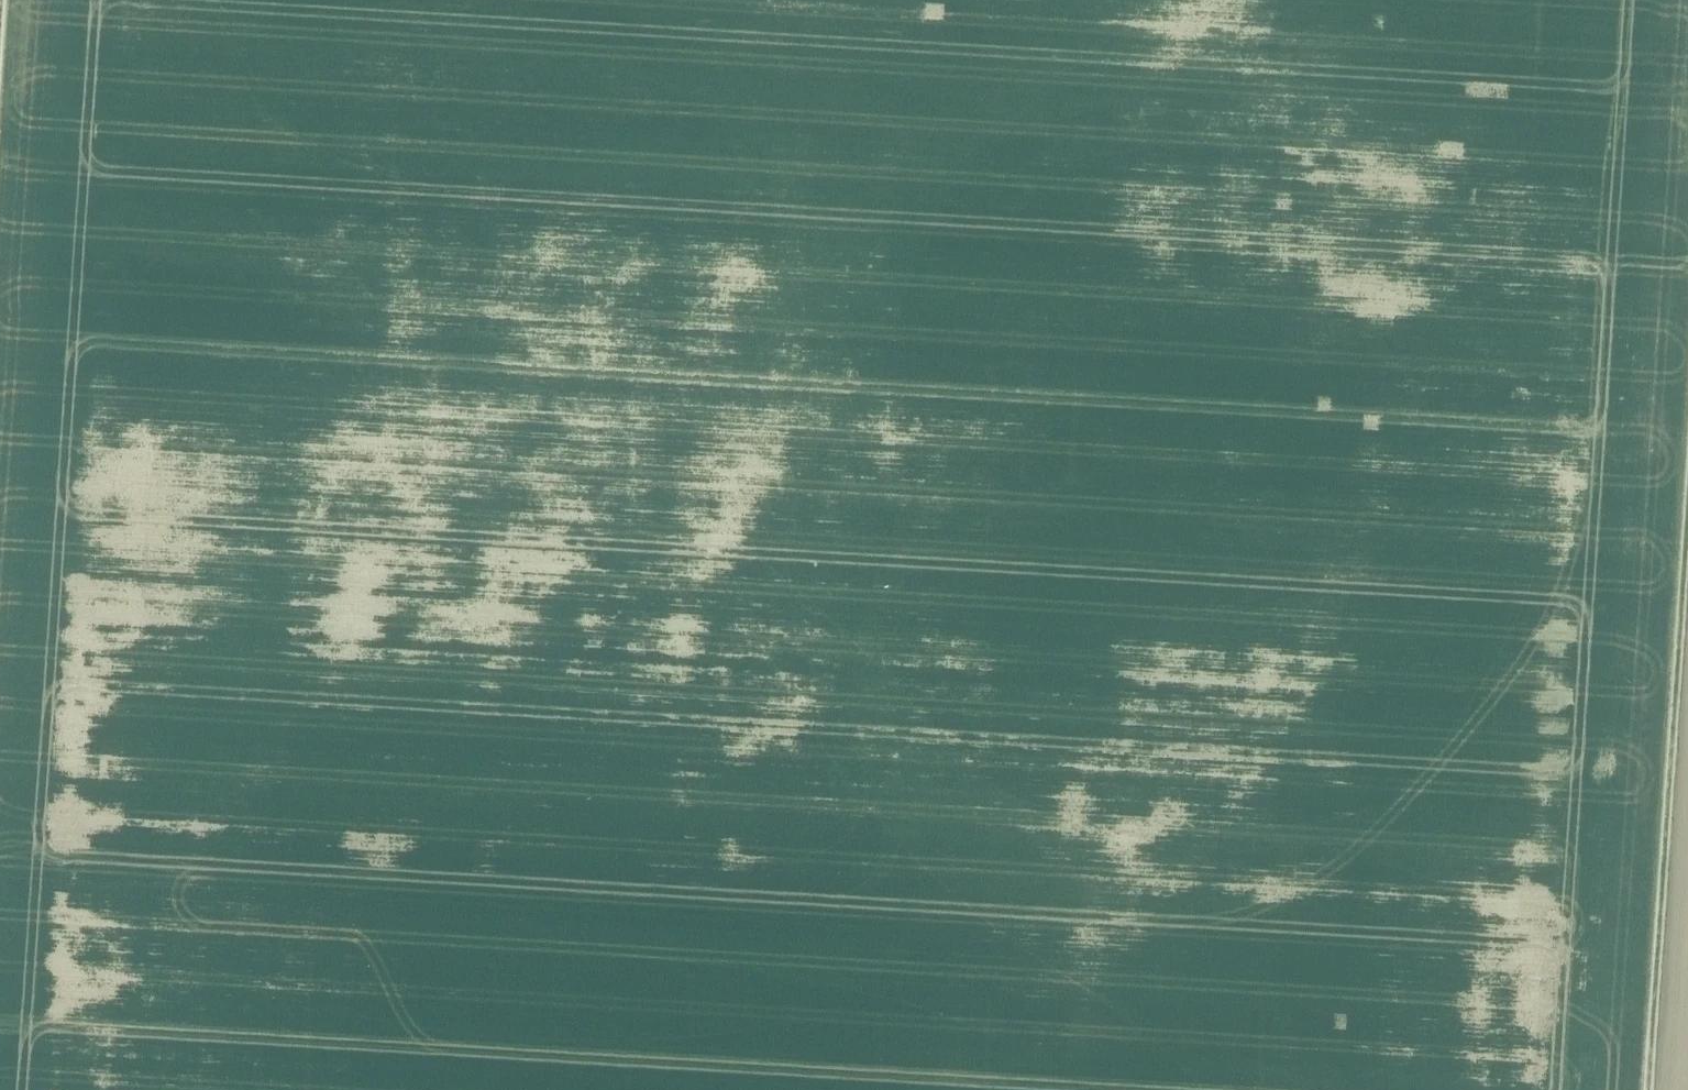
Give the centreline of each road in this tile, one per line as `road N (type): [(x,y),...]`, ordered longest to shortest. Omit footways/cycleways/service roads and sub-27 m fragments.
road 1 (track): [(1687,541),(1651,1089)]

